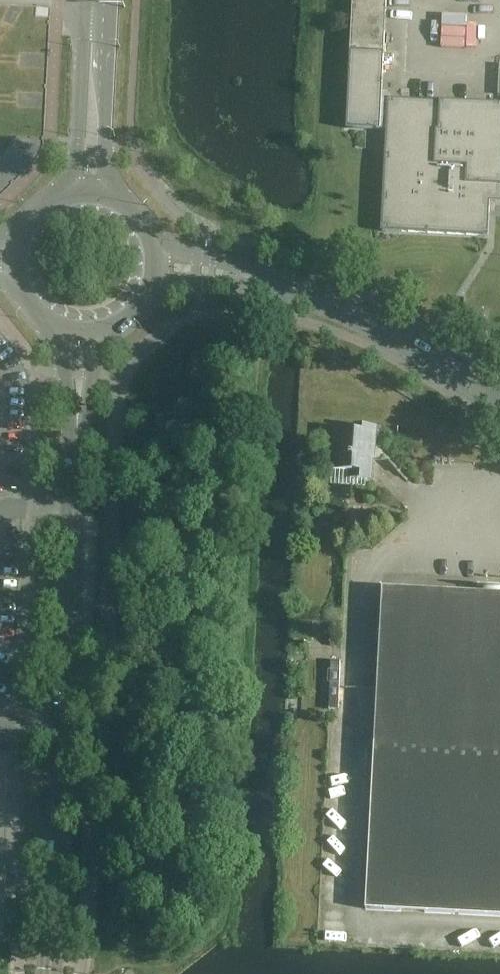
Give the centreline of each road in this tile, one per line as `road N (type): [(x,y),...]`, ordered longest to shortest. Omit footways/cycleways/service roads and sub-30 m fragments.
road 1 (secondary): [(49,973),(79,335)]
road 2 (tertiary): [(499,399),(260,278),(155,270)]
road 3 (secondary): [(92,195),(97,0)]

